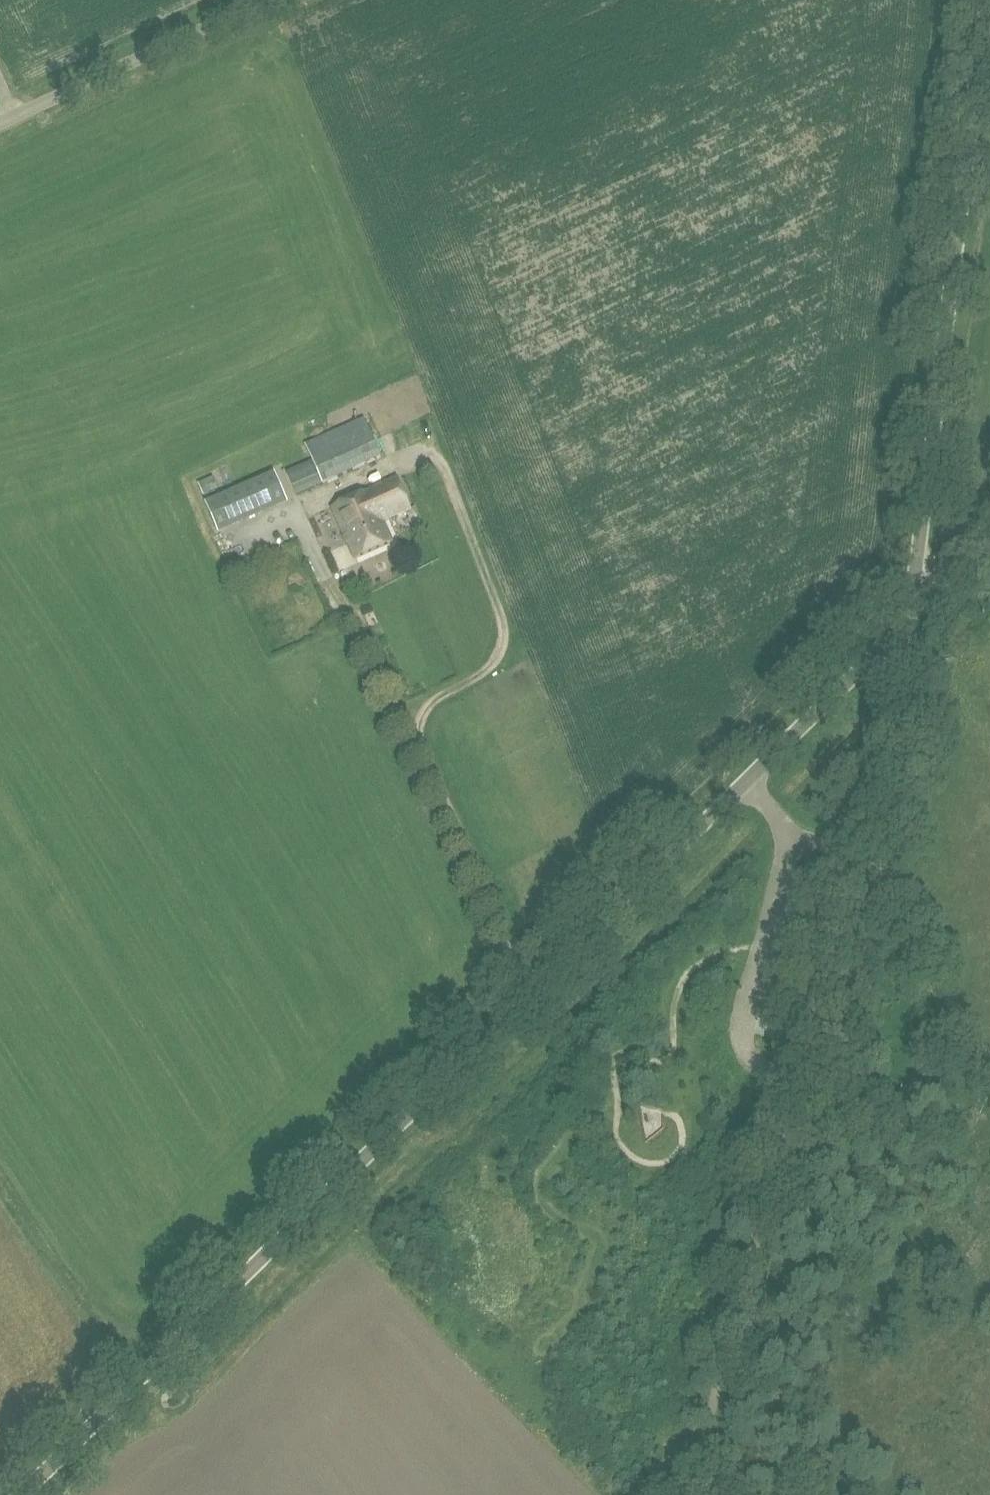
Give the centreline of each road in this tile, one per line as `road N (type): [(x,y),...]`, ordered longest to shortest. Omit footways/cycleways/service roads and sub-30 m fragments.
road 1 (unclassified): [(23,1494),(744,781)]
road 2 (track): [(690,1469),(859,852),(905,625)]
road 3 (unclassified): [(744,781),(905,625),(985,0)]
road 4 (unclassified): [(0,123),(263,0)]
road 5 (unclassified): [(794,839),(745,1030),(747,1047),(795,1090)]

